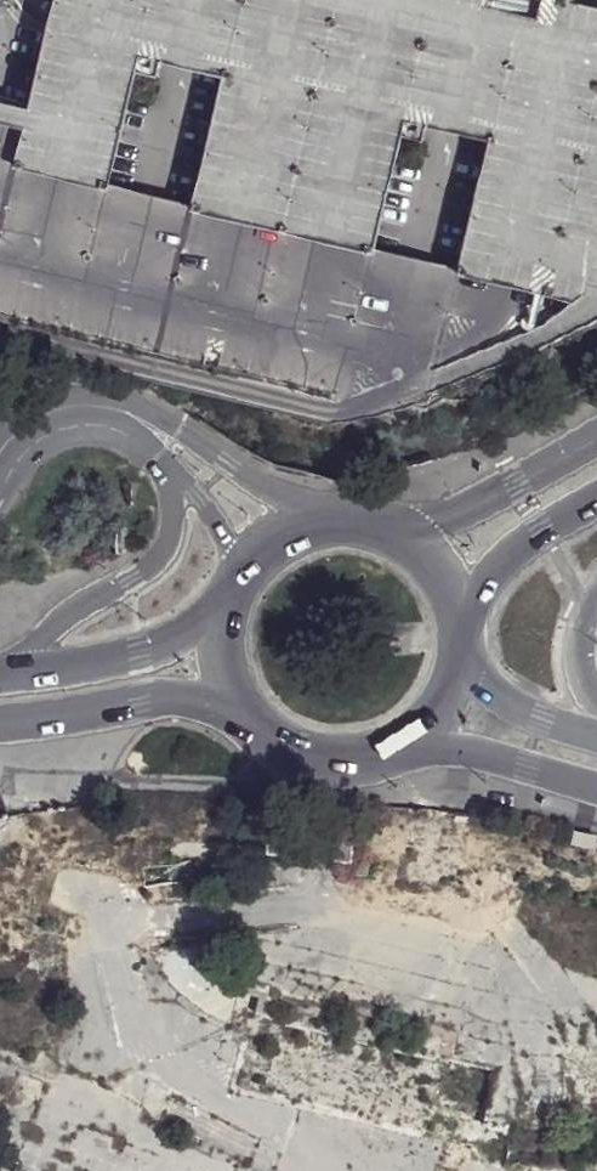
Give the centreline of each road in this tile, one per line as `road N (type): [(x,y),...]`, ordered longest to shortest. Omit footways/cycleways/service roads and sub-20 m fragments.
road 1 (secondary): [(0,722),(182,699),(238,716)]
road 2 (secondary): [(596,440),(519,488),(439,519),(379,530)]
road 3 (secondary): [(223,613),(140,657),(0,674)]
road 4 (secondary): [(379,530),(337,524),(300,532),(241,577),(223,613)]
road 5 (secondary): [(238,716),(264,745),(298,764),(374,768),(410,752)]
road 6 (secondary): [(410,752),(452,749),(596,788)]
road 7 (secondary): [(463,618),(517,550),(596,499)]
road 8 (secondary): [(596,738),(501,699),(466,665)]
road 9 (secondary): [(463,618),(446,579),(417,549),(379,530)]

